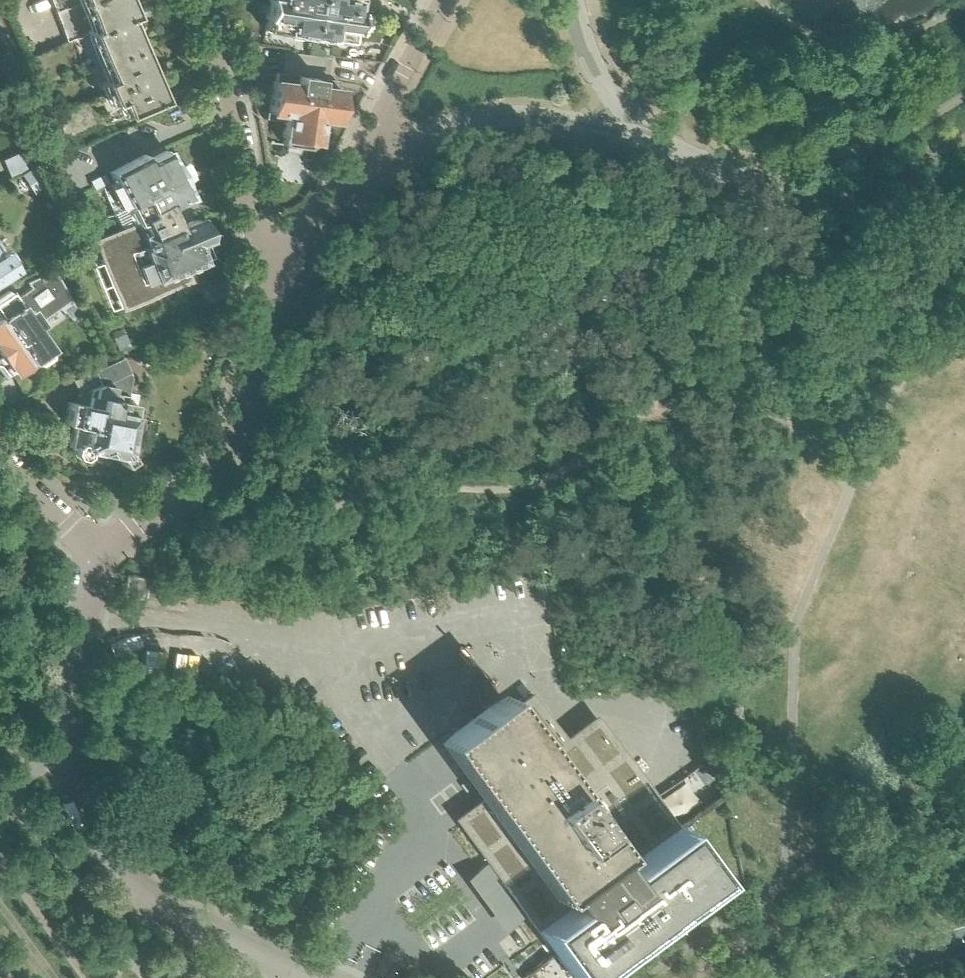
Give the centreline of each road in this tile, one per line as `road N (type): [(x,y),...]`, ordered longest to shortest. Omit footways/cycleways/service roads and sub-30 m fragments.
road 1 (residential): [(320,977),(187,917),(121,871),(90,824),(70,747),(84,598),(104,551)]
road 2 (residential): [(287,297),(443,0)]
road 3 (residential): [(104,551),(216,465),(287,297)]
road 4 (residential): [(287,297),(250,216),(228,91),(200,0)]
road 5 (residential): [(0,448),(69,525),(104,551)]

